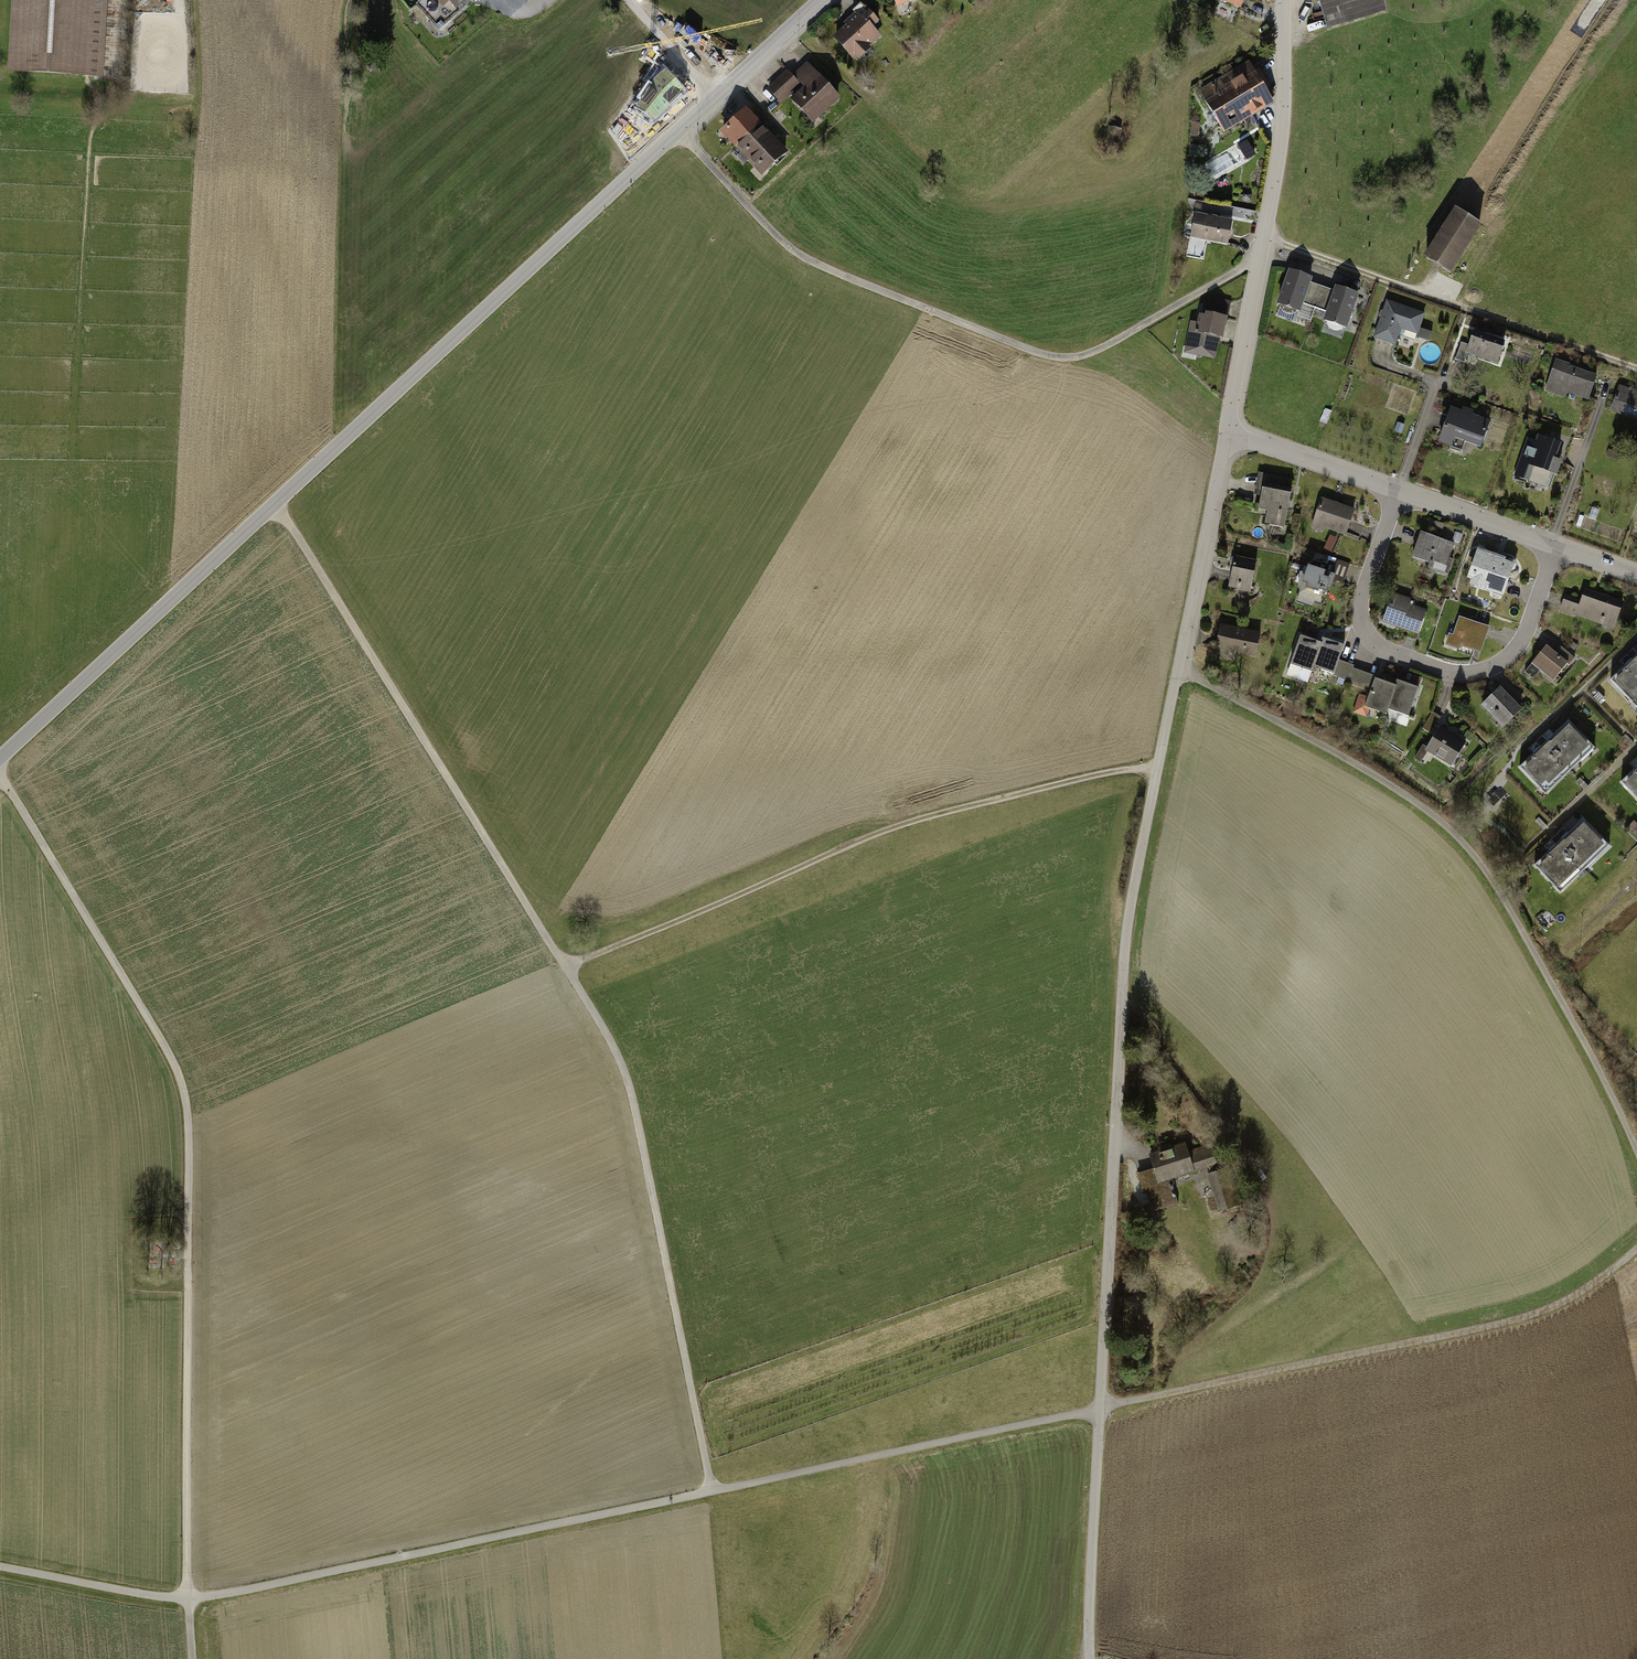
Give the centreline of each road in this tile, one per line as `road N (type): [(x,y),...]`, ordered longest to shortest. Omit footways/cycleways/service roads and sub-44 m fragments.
road 1 (track): [(0,1567),(158,1597),(248,1590),(1500,1325),(1573,1298),(1636,1250)]
road 2 (tertiary): [(1089,1658),(1128,935),(1228,434)]
road 3 (tertiary): [(821,0),(0,758)]
road 4 (track): [(193,1658),(183,1096),(167,1051),(0,776)]
road 5 (track): [(1636,1151),(1482,860),(1393,787),(1178,672)]
road 6 (track): [(1257,269),(1243,268),(1089,353),(1060,358),(812,262),(677,132)]
road 7 (track): [(566,969),(848,844),(1116,771),(1158,769)]
road 8 (track): [(711,1493),(632,1095),(566,969)]
road 9 (track): [(566,969),(275,506)]
road 10 (tertiary): [(1228,434),(1277,156),(1285,0)]
road 11 (residential): [(1398,492),(1362,618),(1378,645),(1441,670),(1478,672),(1513,653),(1554,547)]
road 12 (track): [(1263,239),(1636,369)]
road 13 (residential): [(1228,434),(1398,492)]
road 14 (residential): [(1398,492),(1554,547)]

